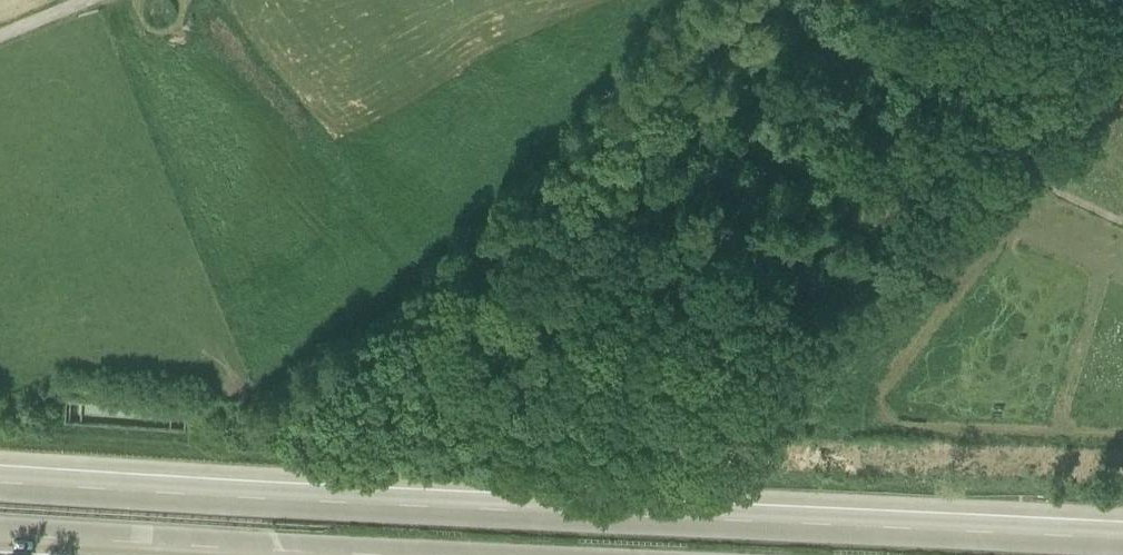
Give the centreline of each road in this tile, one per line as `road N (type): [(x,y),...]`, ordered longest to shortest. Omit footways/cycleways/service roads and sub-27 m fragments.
road 1 (motorway): [(1122,548),(0,485)]
road 2 (motorway): [(0,536),(328,554)]

